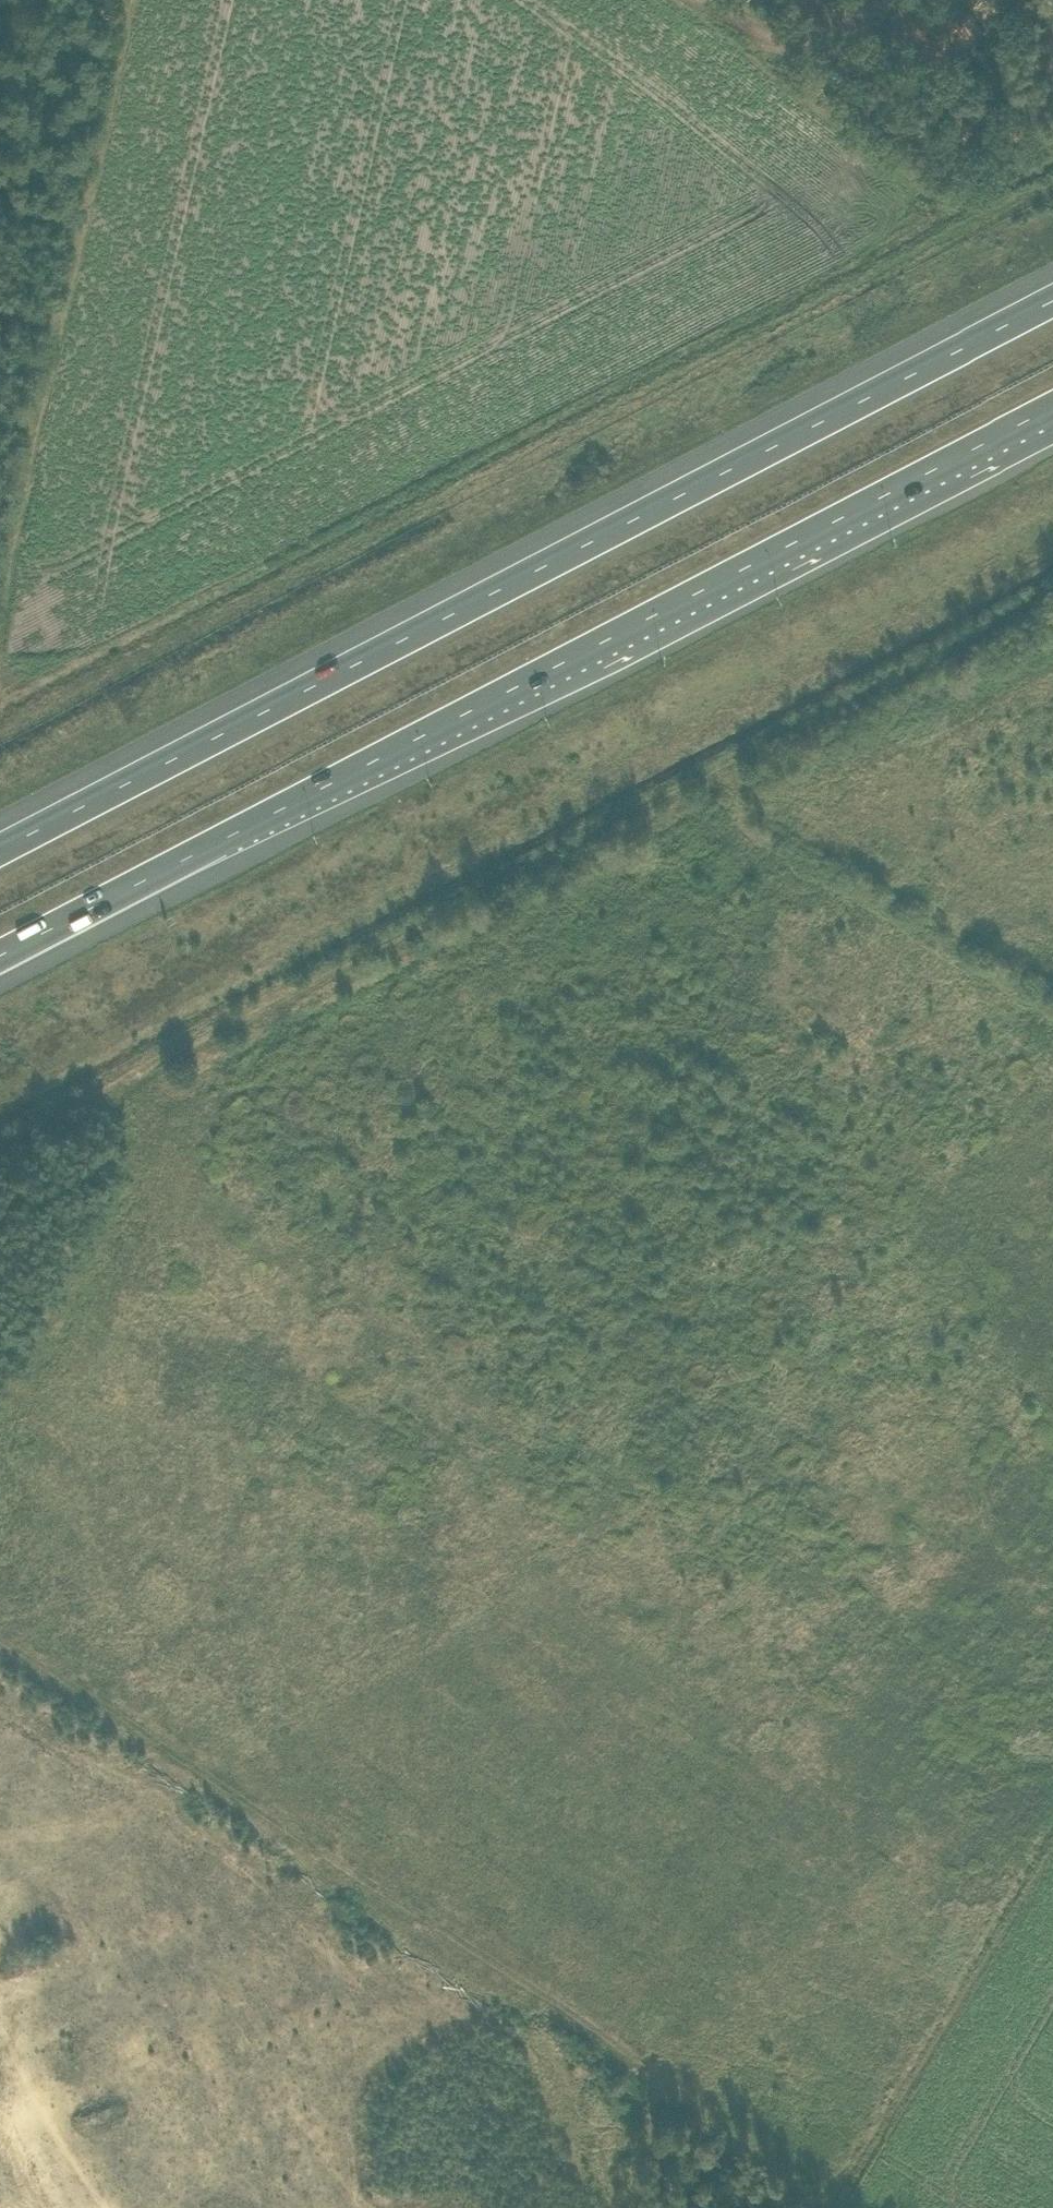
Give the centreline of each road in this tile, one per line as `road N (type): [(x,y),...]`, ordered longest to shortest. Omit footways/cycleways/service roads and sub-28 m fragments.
road 1 (track): [(1052,591),(0,1151)]
road 2 (motorway): [(1052,298),(0,849)]
road 3 (motorway): [(0,954),(1052,408)]
road 4 (track): [(0,1638),(657,2073),(630,2207)]
road 5 (track): [(864,0),(824,61),(729,0)]

